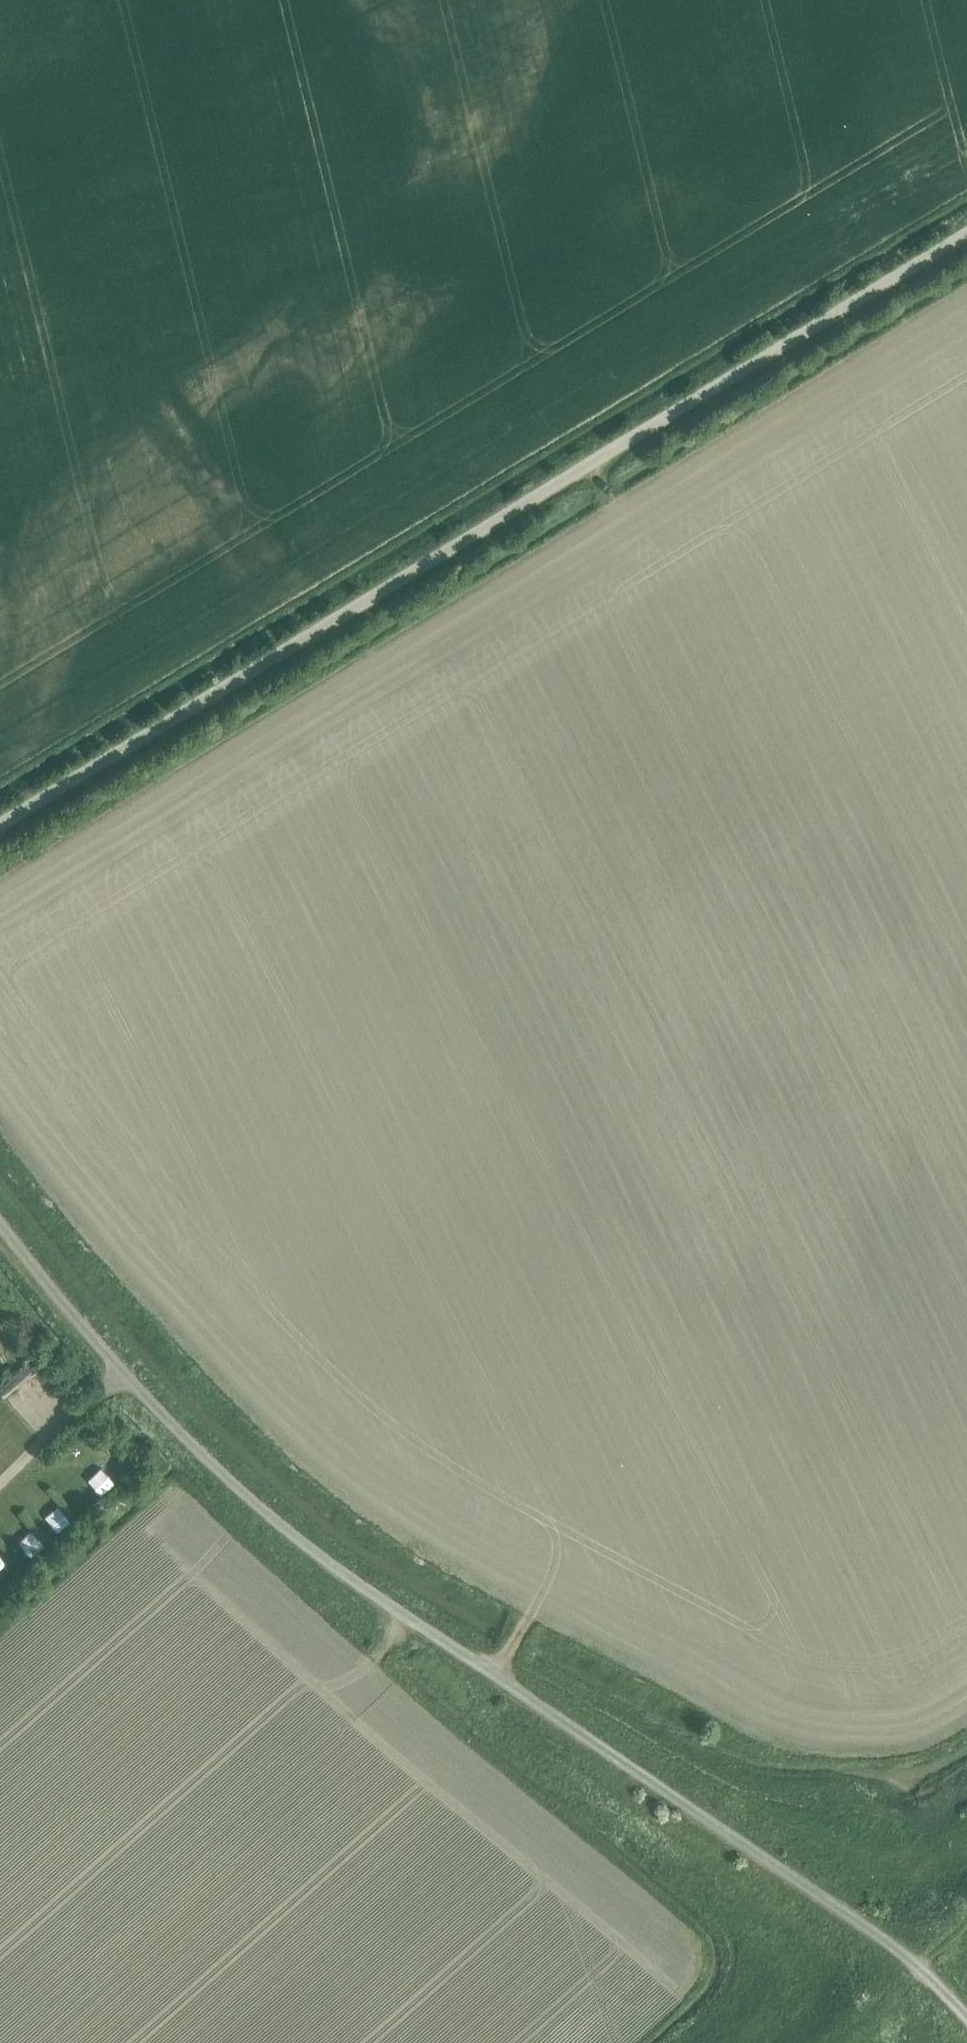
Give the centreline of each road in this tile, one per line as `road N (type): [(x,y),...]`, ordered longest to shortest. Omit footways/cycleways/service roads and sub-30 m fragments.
road 1 (unclassified): [(966,2019),(884,1940),(344,1572),(264,1508),(141,1392),(0,1223)]
road 2 (unclassified): [(0,824),(966,232)]

